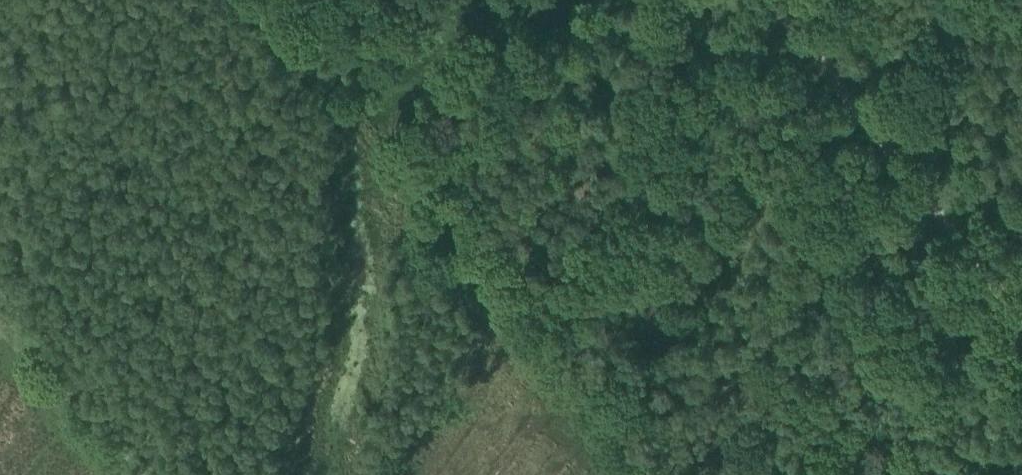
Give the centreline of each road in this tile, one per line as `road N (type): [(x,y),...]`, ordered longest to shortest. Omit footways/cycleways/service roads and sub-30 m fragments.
road 1 (track): [(773,0),(1021,317)]

